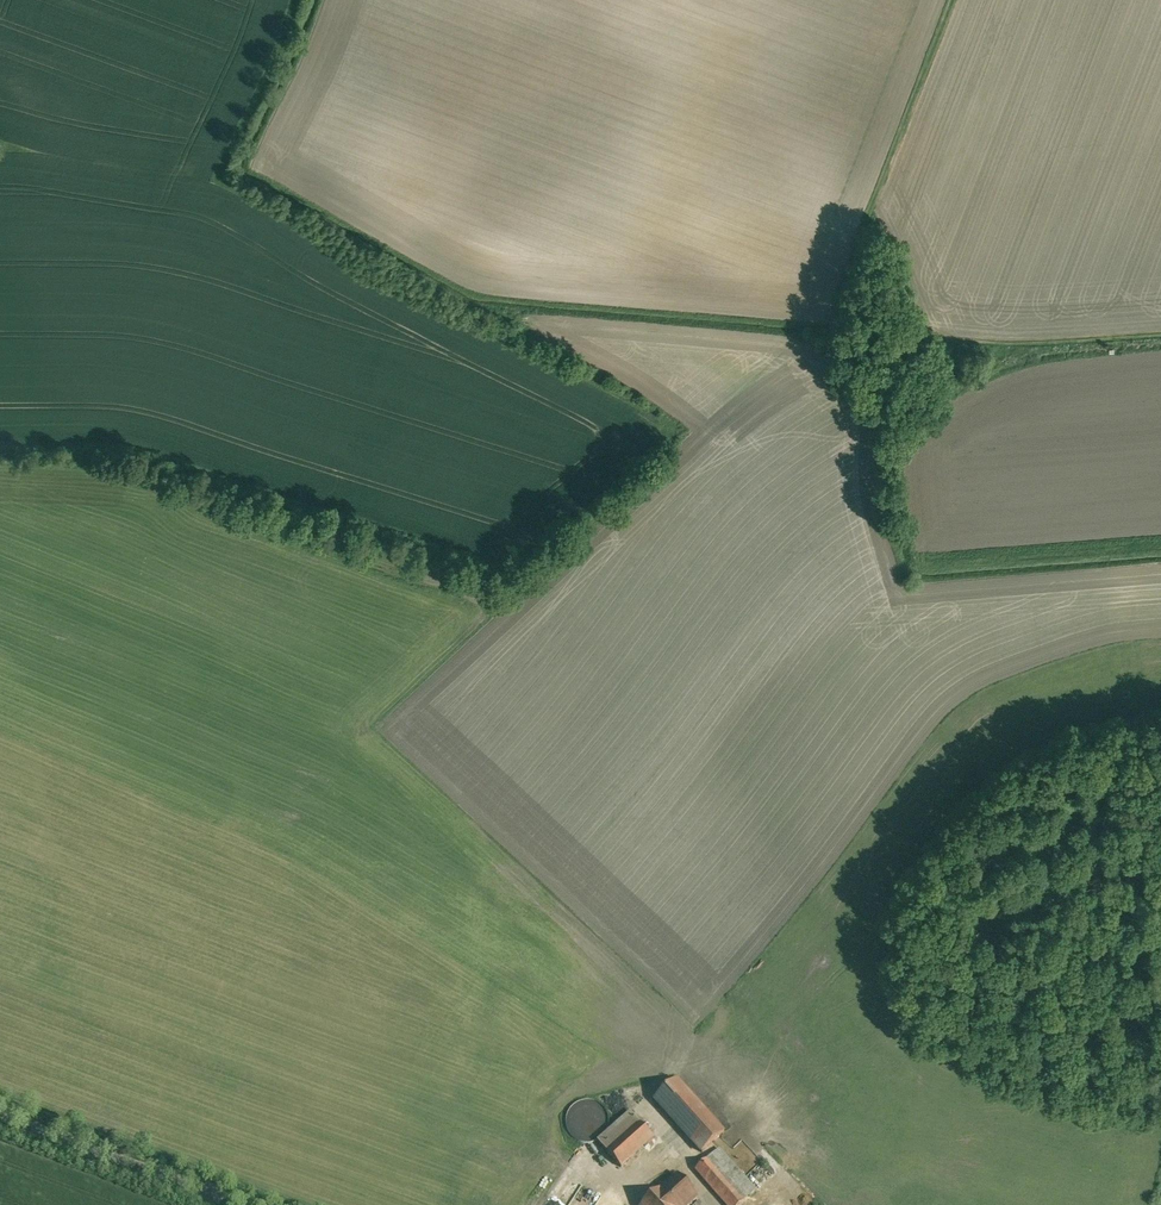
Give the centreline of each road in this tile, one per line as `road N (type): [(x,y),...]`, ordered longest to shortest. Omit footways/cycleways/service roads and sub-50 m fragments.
road 1 (unclassified): [(246,1204),(0,1115)]

